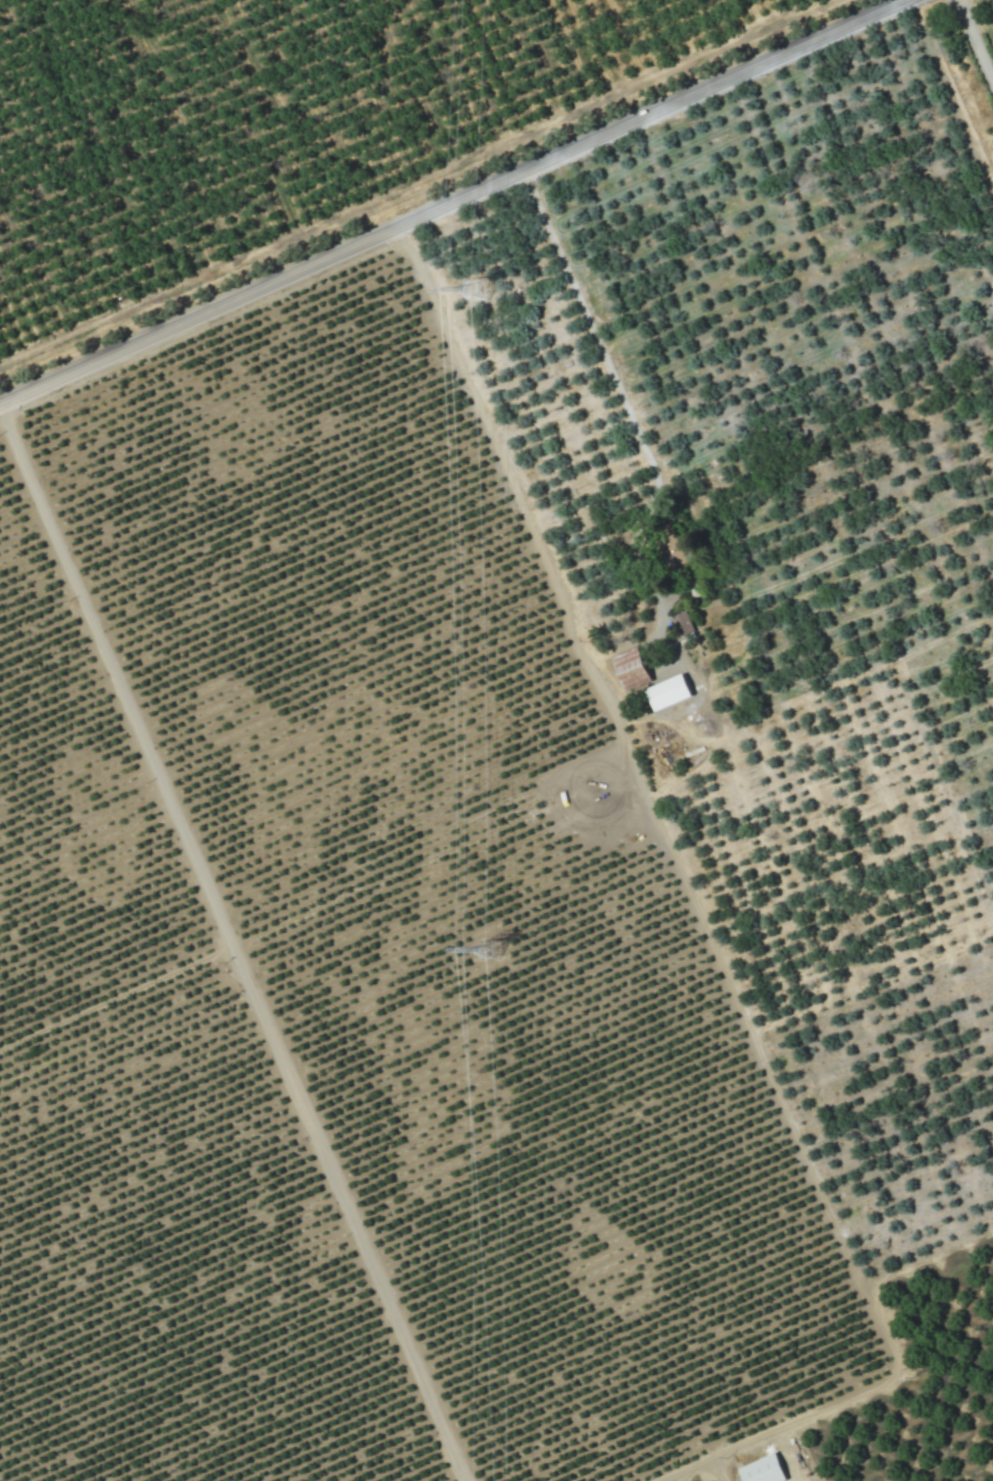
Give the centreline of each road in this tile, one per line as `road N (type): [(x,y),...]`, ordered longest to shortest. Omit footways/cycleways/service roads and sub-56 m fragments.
road 1 (tertiary): [(910,0),(0,415)]

